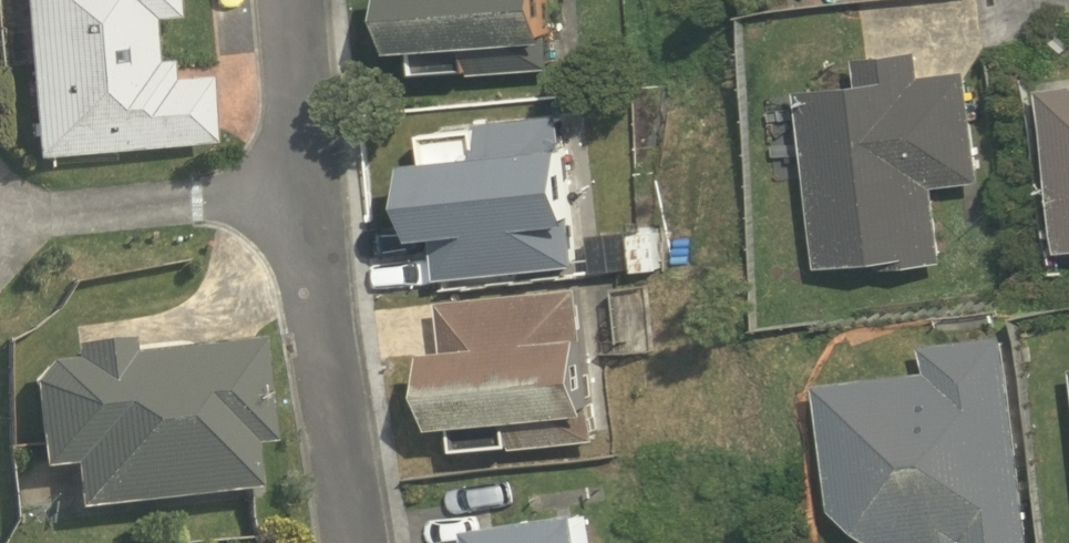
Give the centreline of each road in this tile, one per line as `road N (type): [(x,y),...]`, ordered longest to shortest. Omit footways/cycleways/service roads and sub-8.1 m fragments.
road 1 (residential): [(331,0),(352,249),(399,542)]

